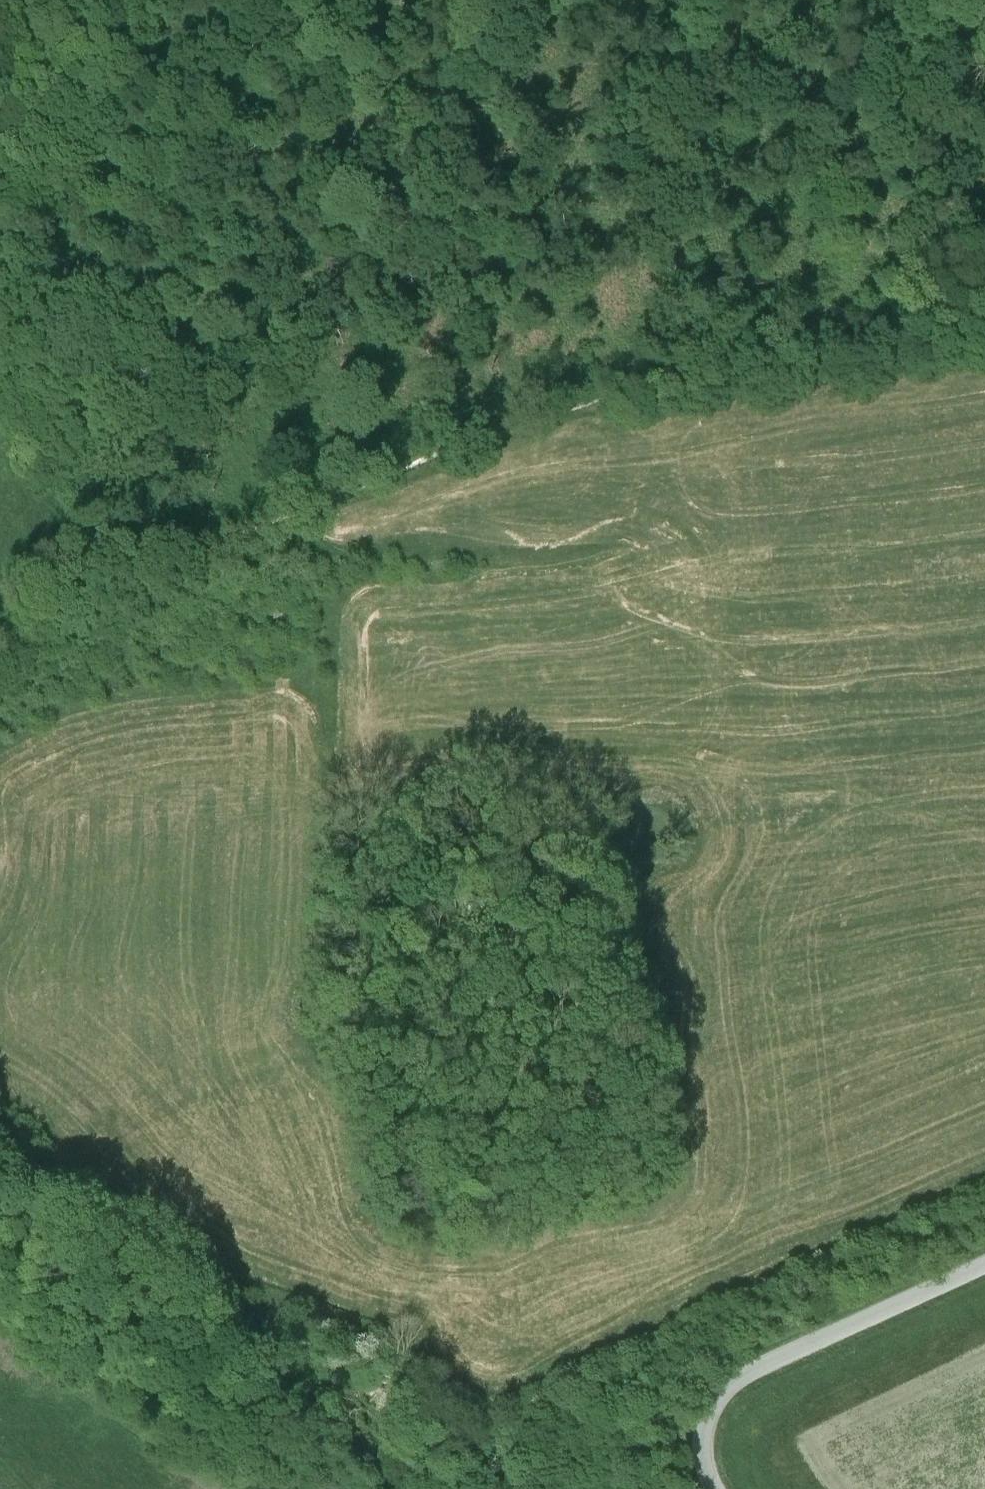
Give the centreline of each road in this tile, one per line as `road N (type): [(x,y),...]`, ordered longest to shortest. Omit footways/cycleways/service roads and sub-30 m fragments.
road 1 (unclassified): [(729,1488),(705,1430),(719,1385),(741,1365),(984,1251)]

